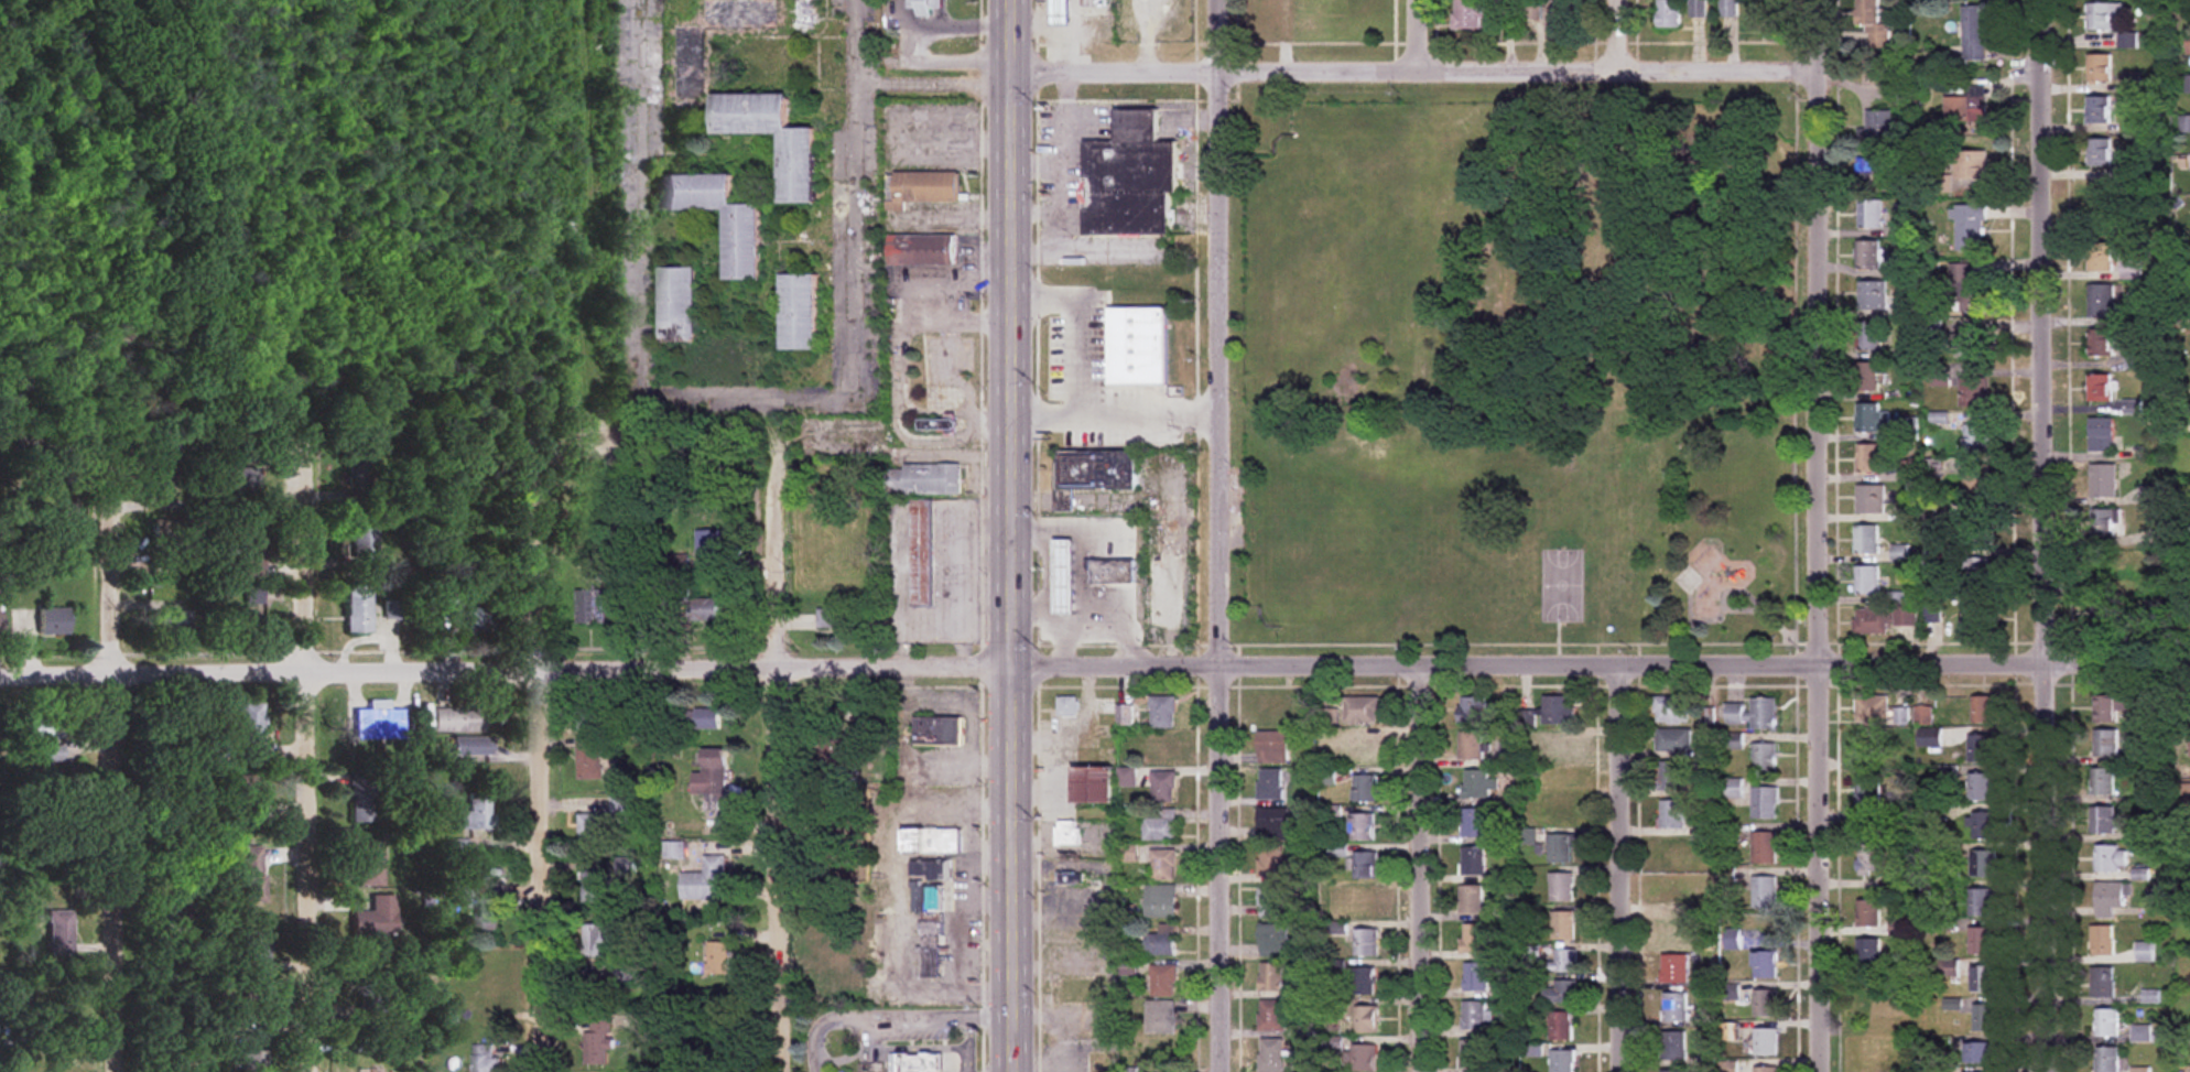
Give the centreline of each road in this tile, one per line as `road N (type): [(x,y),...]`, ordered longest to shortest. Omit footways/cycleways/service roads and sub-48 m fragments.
road 1 (residential): [(2189,663),(0,674)]
road 2 (residential): [(2048,1071),(2039,0)]
road 3 (residential): [(1821,1071),(1814,0)]
road 4 (residential): [(1222,1071),(1217,0)]
road 5 (secondary): [(1012,1071),(1008,0)]
road 6 (residential): [(1814,75),(1009,71)]
road 7 (residential): [(550,1071),(545,420)]
road 8 (residential): [(122,1071),(113,421)]
road 9 (residential): [(317,1071),(311,424)]
road 10 (residential): [(780,1071),(773,432)]
road 11 (residential): [(1624,1071),(1616,665)]
road 12 (residential): [(1425,1071),(1418,665)]
road 13 (residential): [(857,72),(1009,71)]

